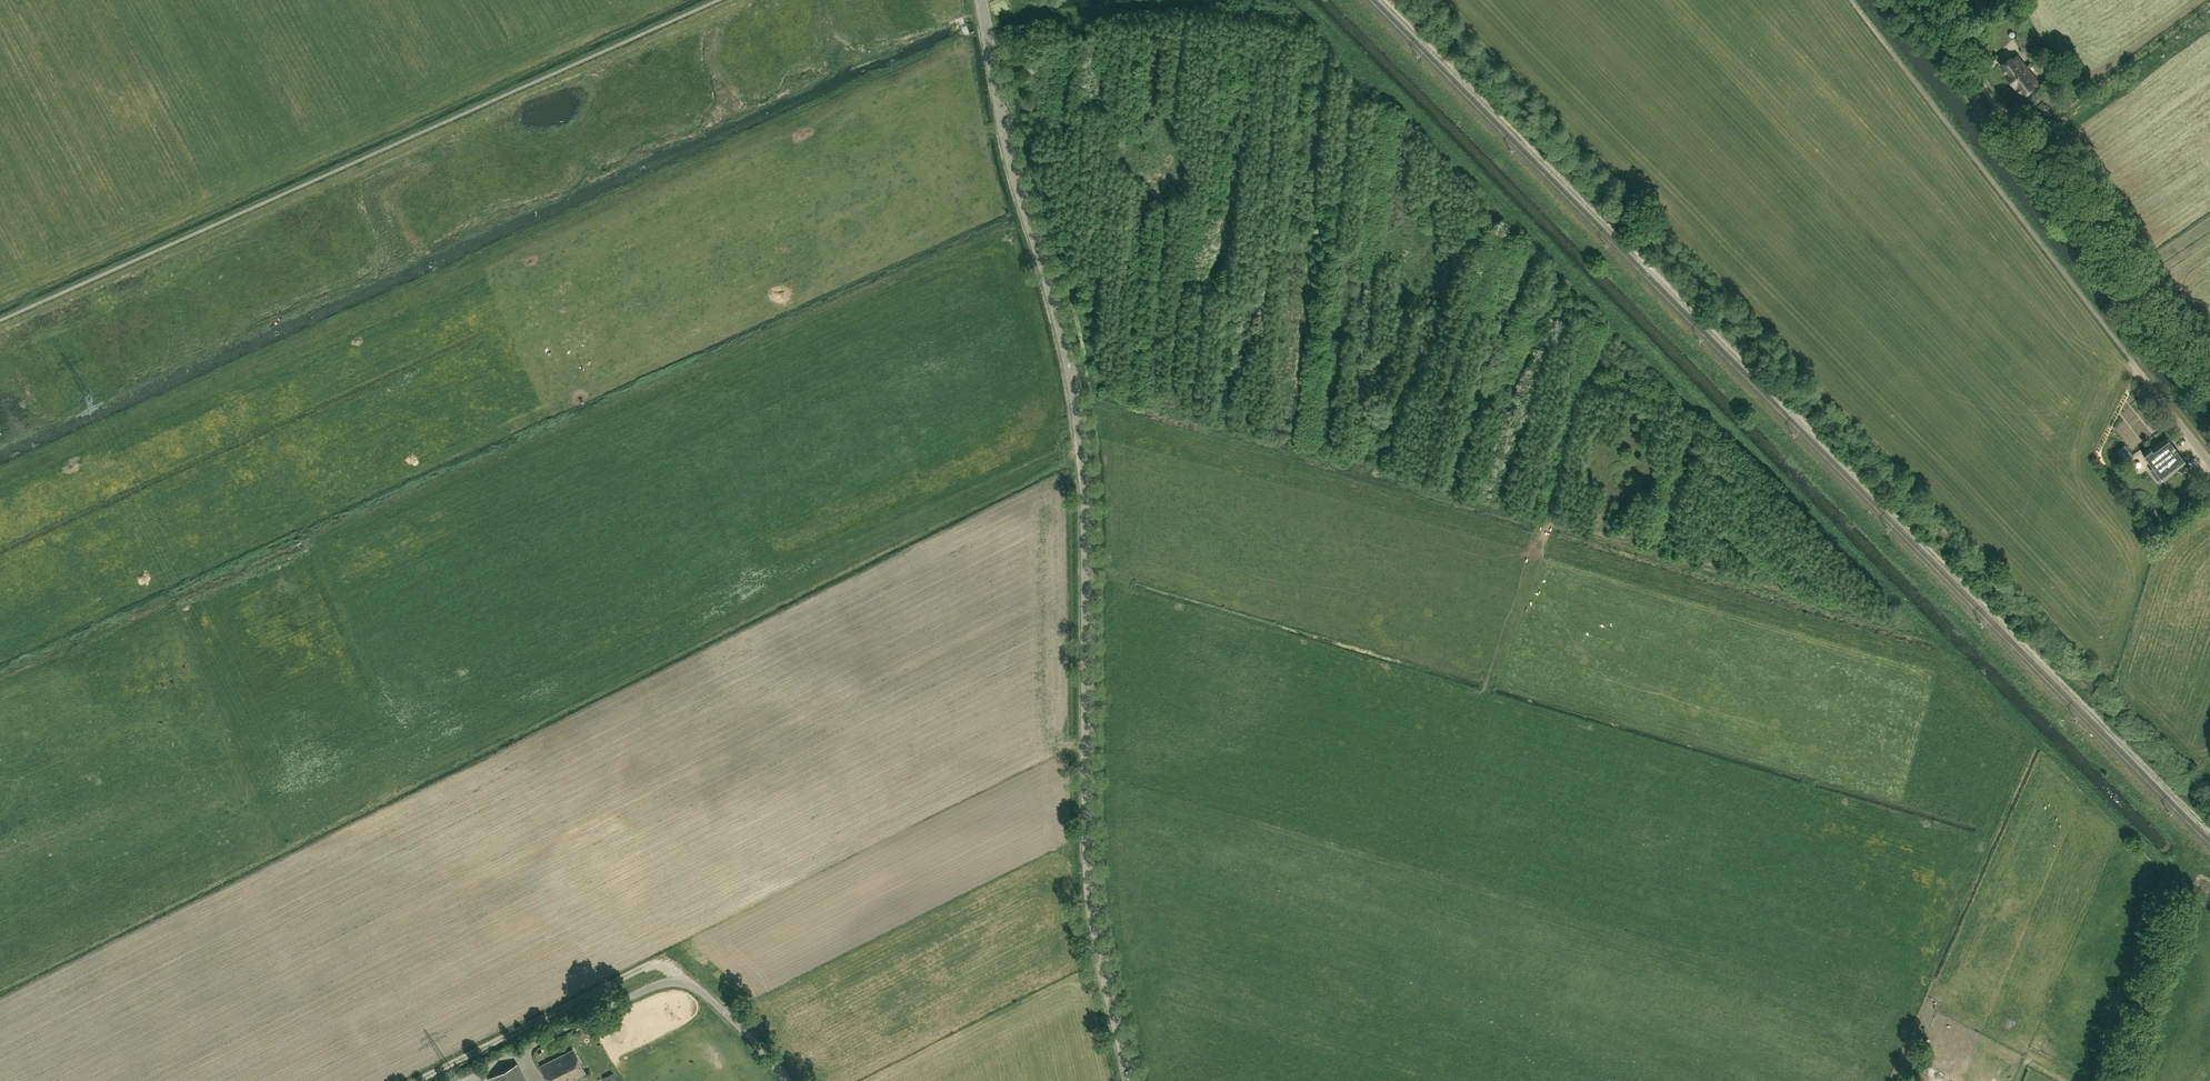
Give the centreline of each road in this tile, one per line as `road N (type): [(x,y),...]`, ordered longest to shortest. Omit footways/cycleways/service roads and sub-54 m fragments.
road 1 (tertiary): [(1132,1080),(1091,886),(1083,443),(1059,321),(1009,150),(981,0)]
road 2 (track): [(2209,366),(2162,325),(2118,267),(2078,191),(1993,103),(1940,0)]
road 3 (unclassified): [(2133,364),(2209,463)]

